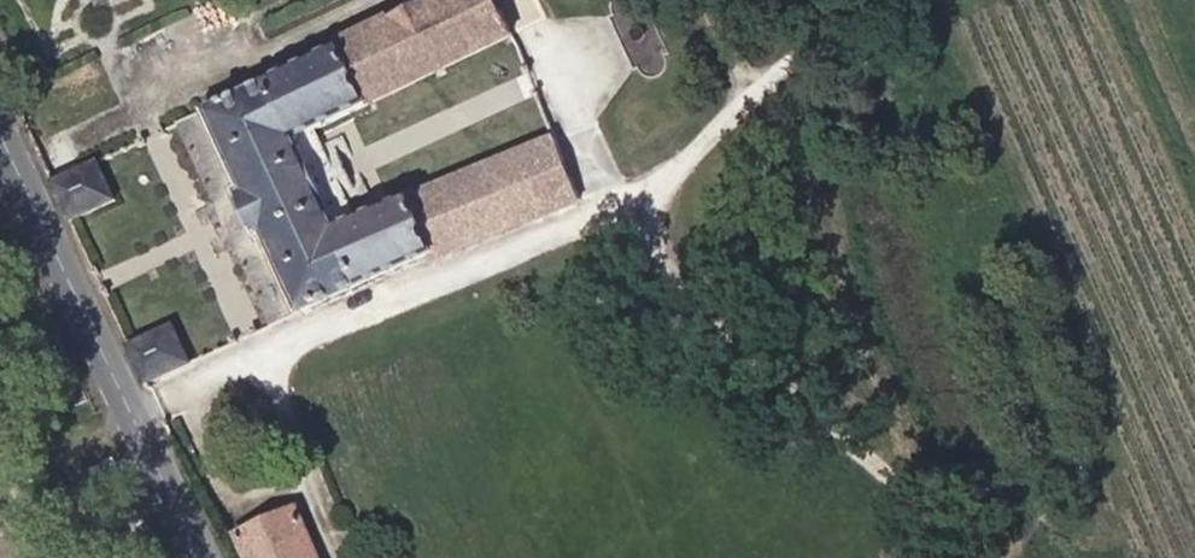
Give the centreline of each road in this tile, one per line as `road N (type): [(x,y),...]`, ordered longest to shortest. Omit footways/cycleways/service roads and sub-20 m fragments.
road 1 (track): [(921,0),(868,21),(643,207),(133,415)]
road 2 (track): [(985,557),(824,432),(725,333),(660,247),(643,207)]
road 3 (tertiary): [(0,131),(200,557)]
road 4 (track): [(379,0),(70,143)]
road 5 (track): [(614,218),(517,0)]

